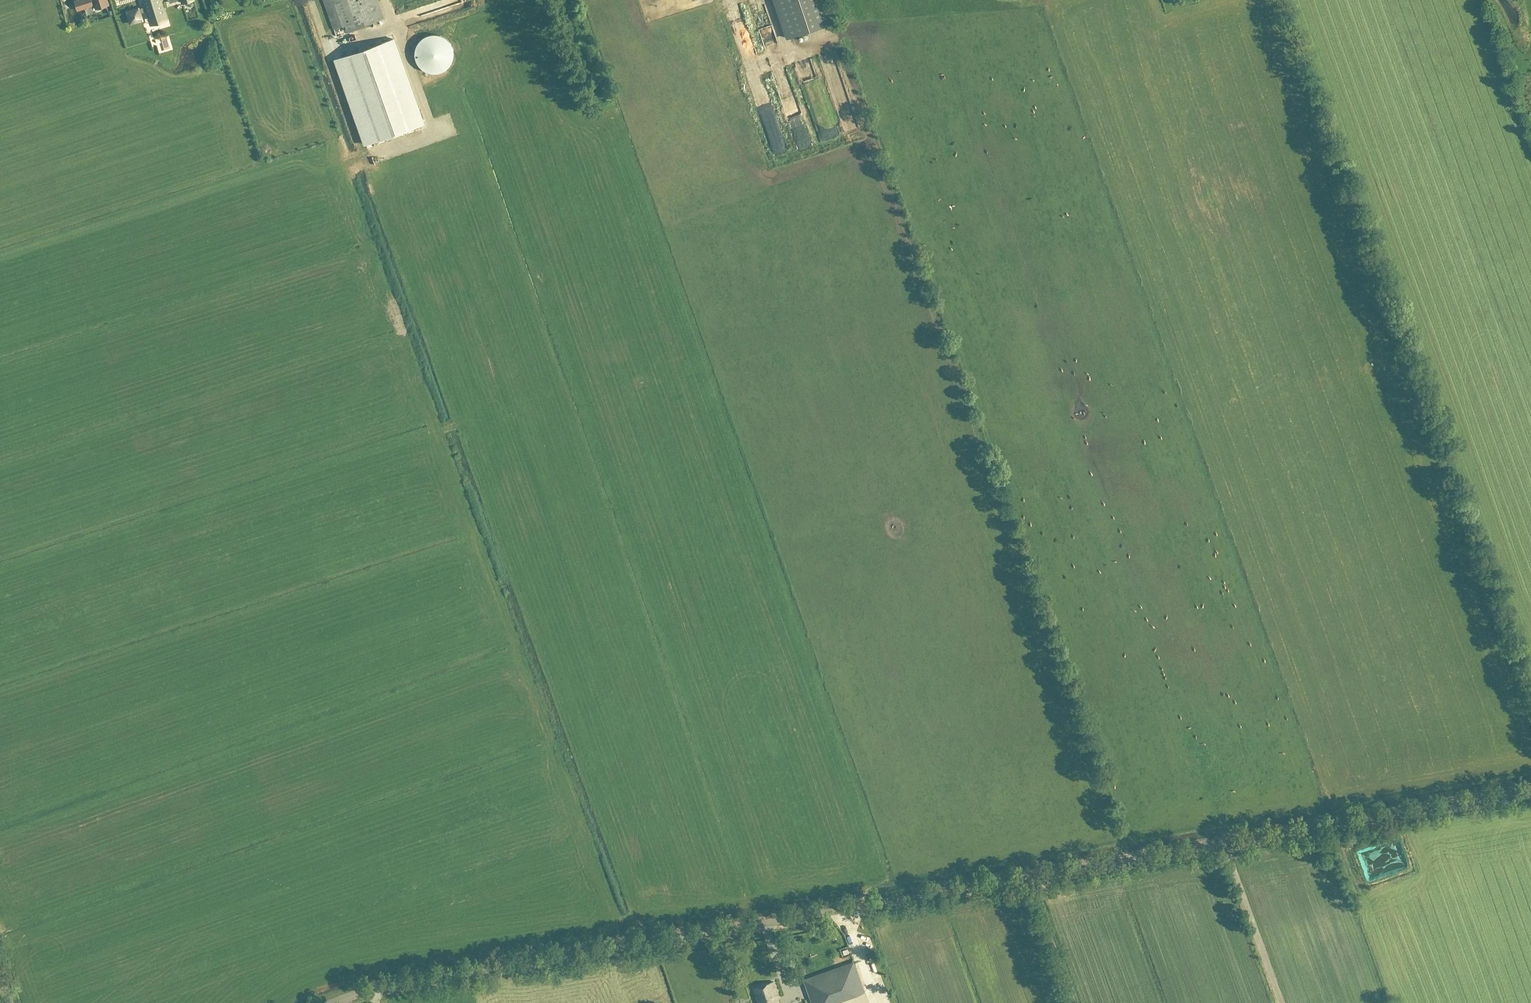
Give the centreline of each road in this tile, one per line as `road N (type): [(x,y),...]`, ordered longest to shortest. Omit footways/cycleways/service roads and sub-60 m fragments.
road 1 (residential): [(332,1002),(372,988),(1530,792)]
road 2 (track): [(1073,1002),(1027,880)]

